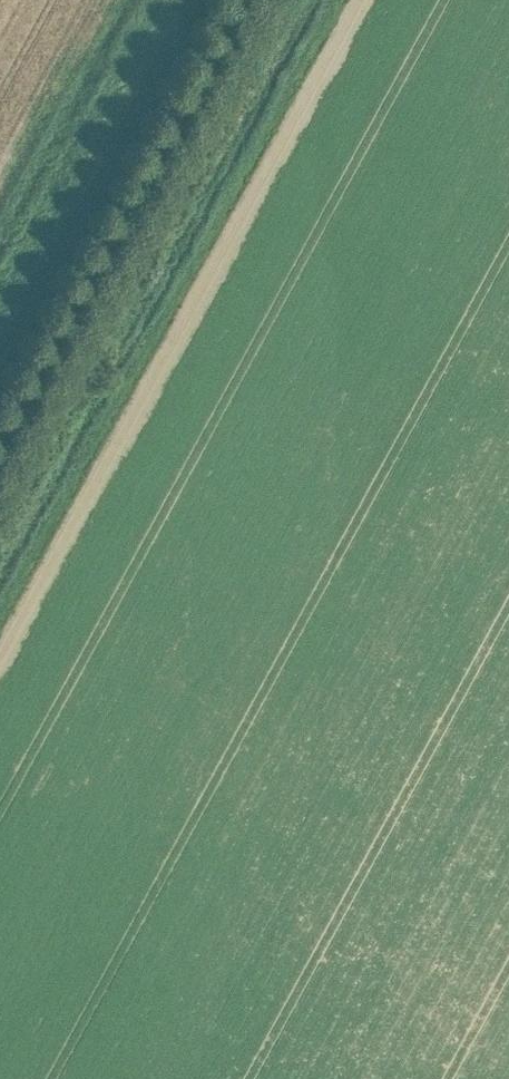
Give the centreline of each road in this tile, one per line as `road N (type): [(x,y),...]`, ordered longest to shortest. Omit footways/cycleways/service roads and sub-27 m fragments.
road 1 (unclassified): [(0,476),(265,0)]

